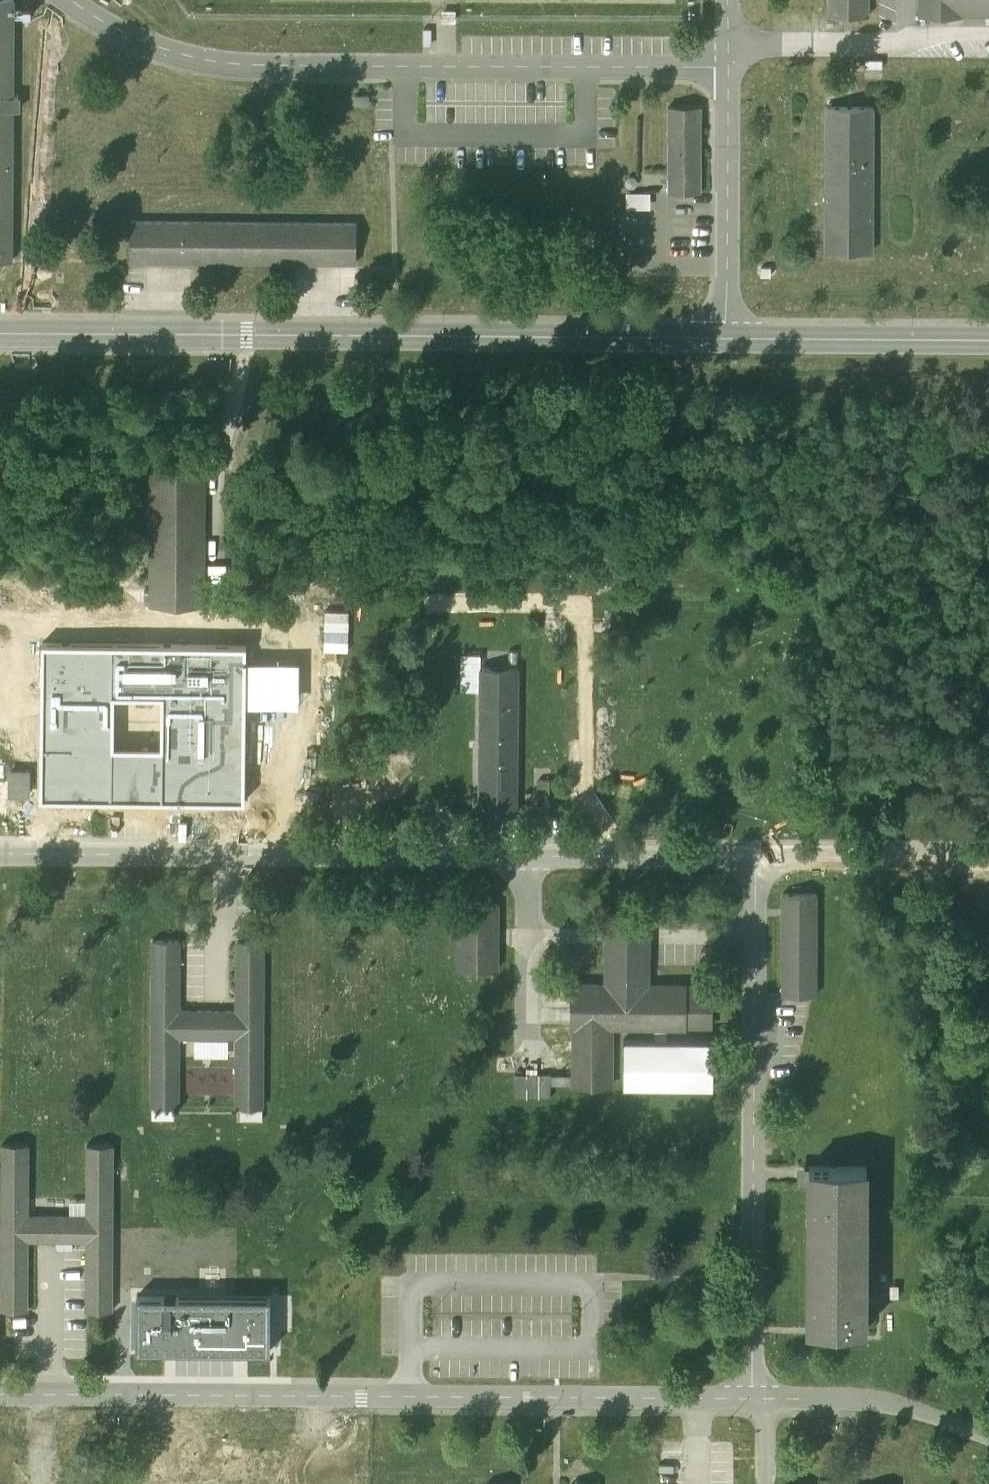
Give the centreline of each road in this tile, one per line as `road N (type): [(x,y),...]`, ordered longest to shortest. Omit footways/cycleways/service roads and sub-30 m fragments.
road 1 (unclassified): [(988,340),(0,334)]
road 2 (unclassified): [(755,858),(988,859)]

